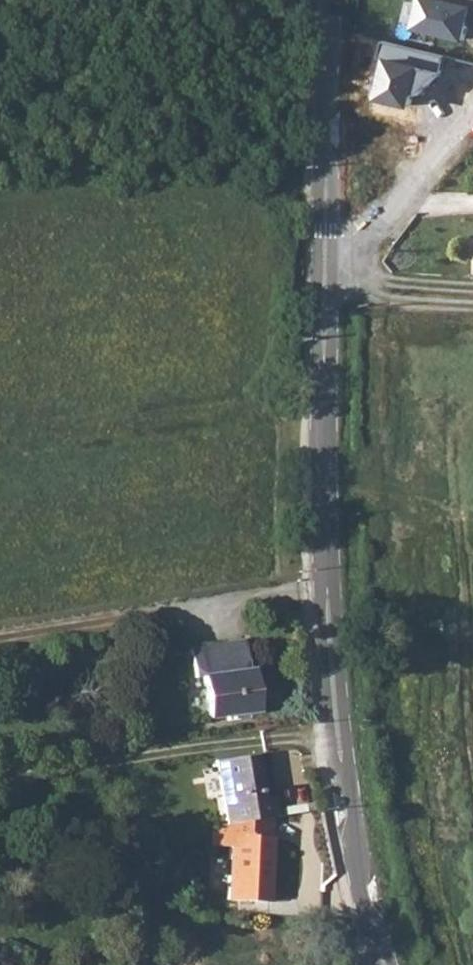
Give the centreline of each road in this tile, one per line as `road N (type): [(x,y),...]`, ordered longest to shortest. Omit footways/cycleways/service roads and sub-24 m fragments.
road 1 (tertiary): [(383,964),(360,885),(332,715),(320,485),(323,242)]
road 2 (tertiary): [(323,242),(325,0)]
road 3 (unclassified): [(323,242),(354,236),(424,186),(472,135)]

